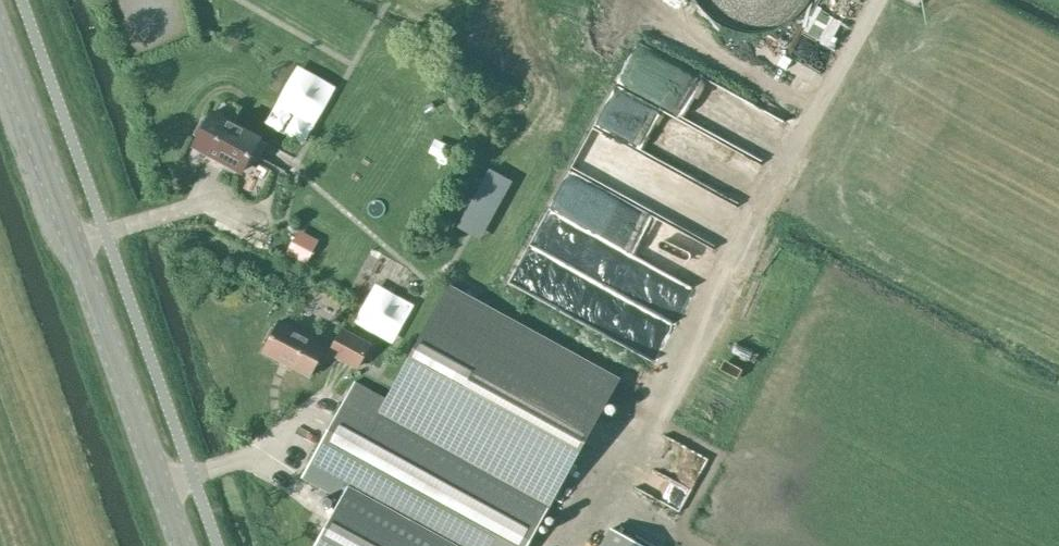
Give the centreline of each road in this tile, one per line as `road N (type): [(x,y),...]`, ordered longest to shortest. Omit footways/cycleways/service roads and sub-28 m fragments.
road 1 (secondary): [(182,545),(0,38)]

